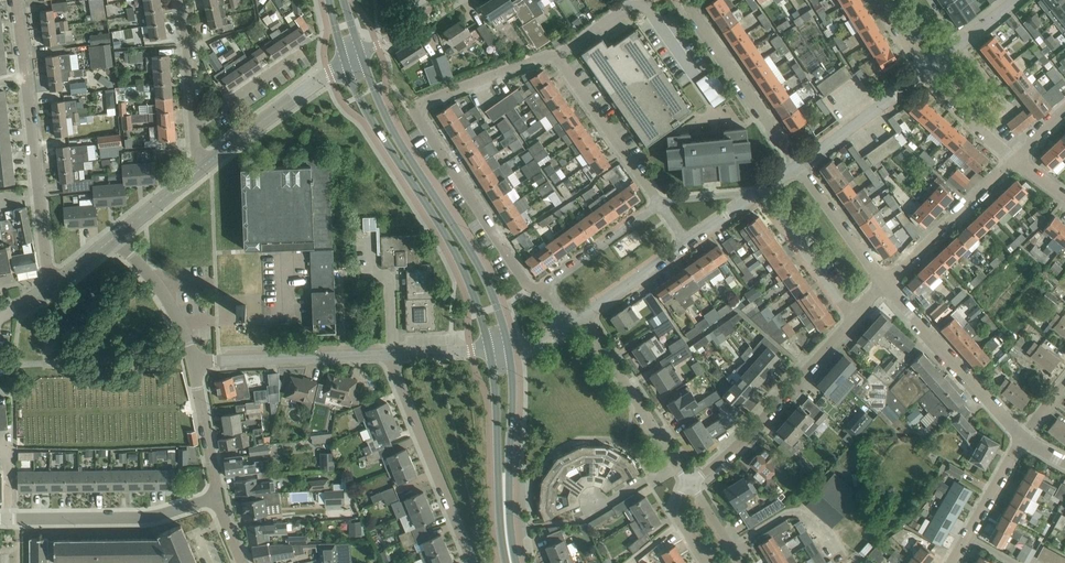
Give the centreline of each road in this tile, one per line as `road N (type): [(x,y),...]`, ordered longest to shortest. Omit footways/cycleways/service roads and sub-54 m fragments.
road 1 (residential): [(544,290),(528,285),(416,109),(554,55)]
road 2 (tertiary): [(508,346),(476,260),(392,130),(361,53)]
road 3 (tertiary): [(345,63),(460,263),(488,347)]
road 4 (residential): [(50,289),(15,0)]
road 5 (unclassified): [(691,484),(767,419),(853,321)]
road 6 (residential): [(391,355),(475,562)]
road 7 (residential): [(0,520),(148,518),(218,498)]
road 8 (tertiary): [(517,562),(508,346)]
road 9 (tertiary): [(488,347),(505,562)]
road 10 (residential): [(1022,439),(885,284)]
road 11 (residential): [(800,166),(692,12),(692,0)]
road 12 (residential): [(195,361),(391,355)]
road 13 (residential): [(198,171),(345,63)]
road 14 (residential): [(660,203),(554,55)]
road 15 (residential): [(885,284),(1015,159)]
road 16 (unclassified): [(679,465),(583,315)]
road 17 (unclassified): [(853,321),(760,192)]
road 18 (residential): [(800,166),(925,69)]
road 19 (residential): [(195,361),(149,274),(113,238)]
road 20 (residential): [(885,284),(800,166)]
road 21 (unclassified): [(544,290),(660,203)]
road 22 (unclassified): [(950,562),(1022,439)]
road 23 (residential): [(218,498),(195,361)]
road 24 (residential): [(193,127),(302,52)]
road 25 (residential): [(583,315),(688,242)]
road 26 (residential): [(193,127),(179,0)]
road 27 (residential): [(1015,159),(925,69)]

